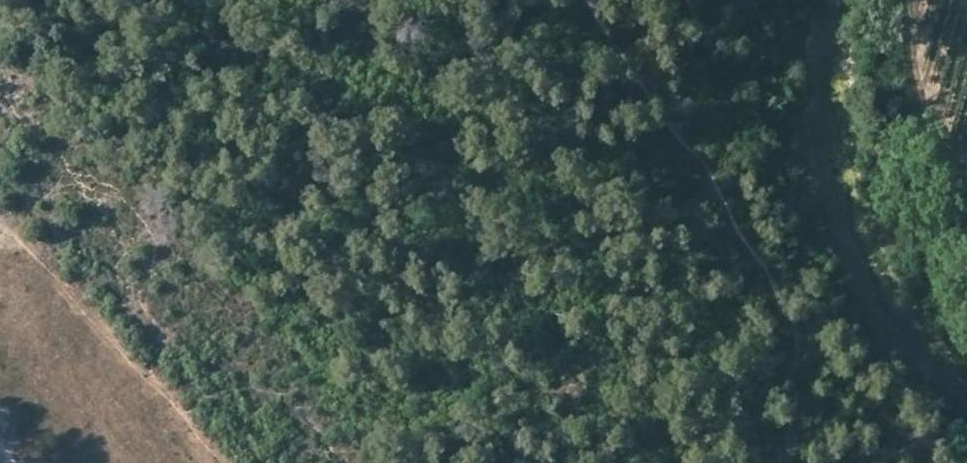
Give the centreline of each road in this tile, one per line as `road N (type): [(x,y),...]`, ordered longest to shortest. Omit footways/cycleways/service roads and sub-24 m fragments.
road 1 (track): [(909,0),(919,85),(966,182)]

